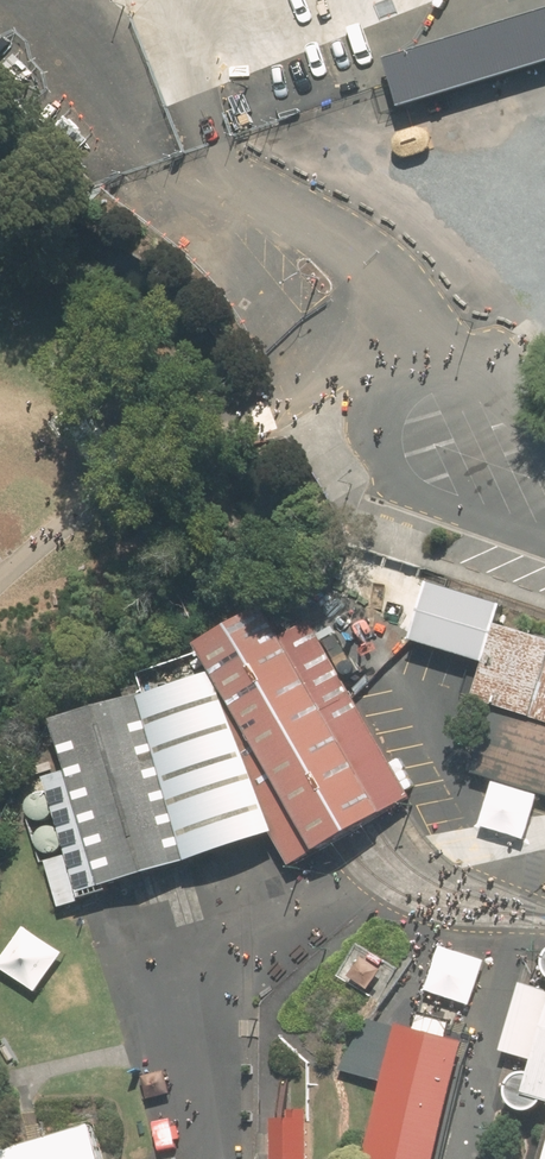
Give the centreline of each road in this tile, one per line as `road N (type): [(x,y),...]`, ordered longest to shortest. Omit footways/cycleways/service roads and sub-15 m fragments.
road 1 (unclassified): [(379,419),(365,376),(289,348),(203,239),(194,203),(210,184)]
road 2 (unclassified): [(210,184),(265,190),(318,223),(461,358)]
road 3 (unclassified): [(210,184),(164,153),(25,0)]
road 4 (unclassified): [(544,536),(398,479),(383,458),(379,419)]

